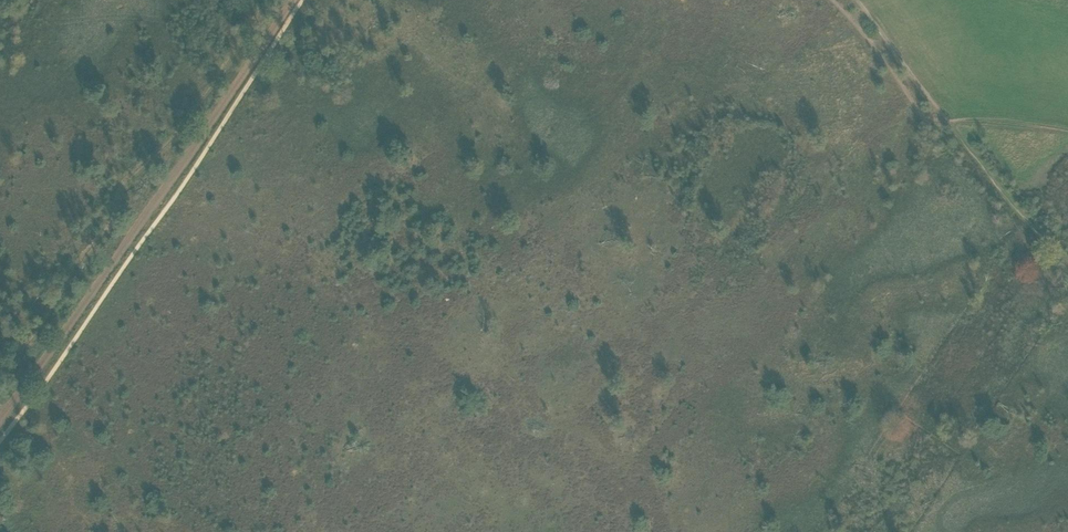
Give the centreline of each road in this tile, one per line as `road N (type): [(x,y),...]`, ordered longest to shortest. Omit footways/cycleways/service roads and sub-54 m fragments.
road 1 (track): [(294,0),(0,420)]
road 2 (track): [(1067,264),(1024,220),(857,0)]

